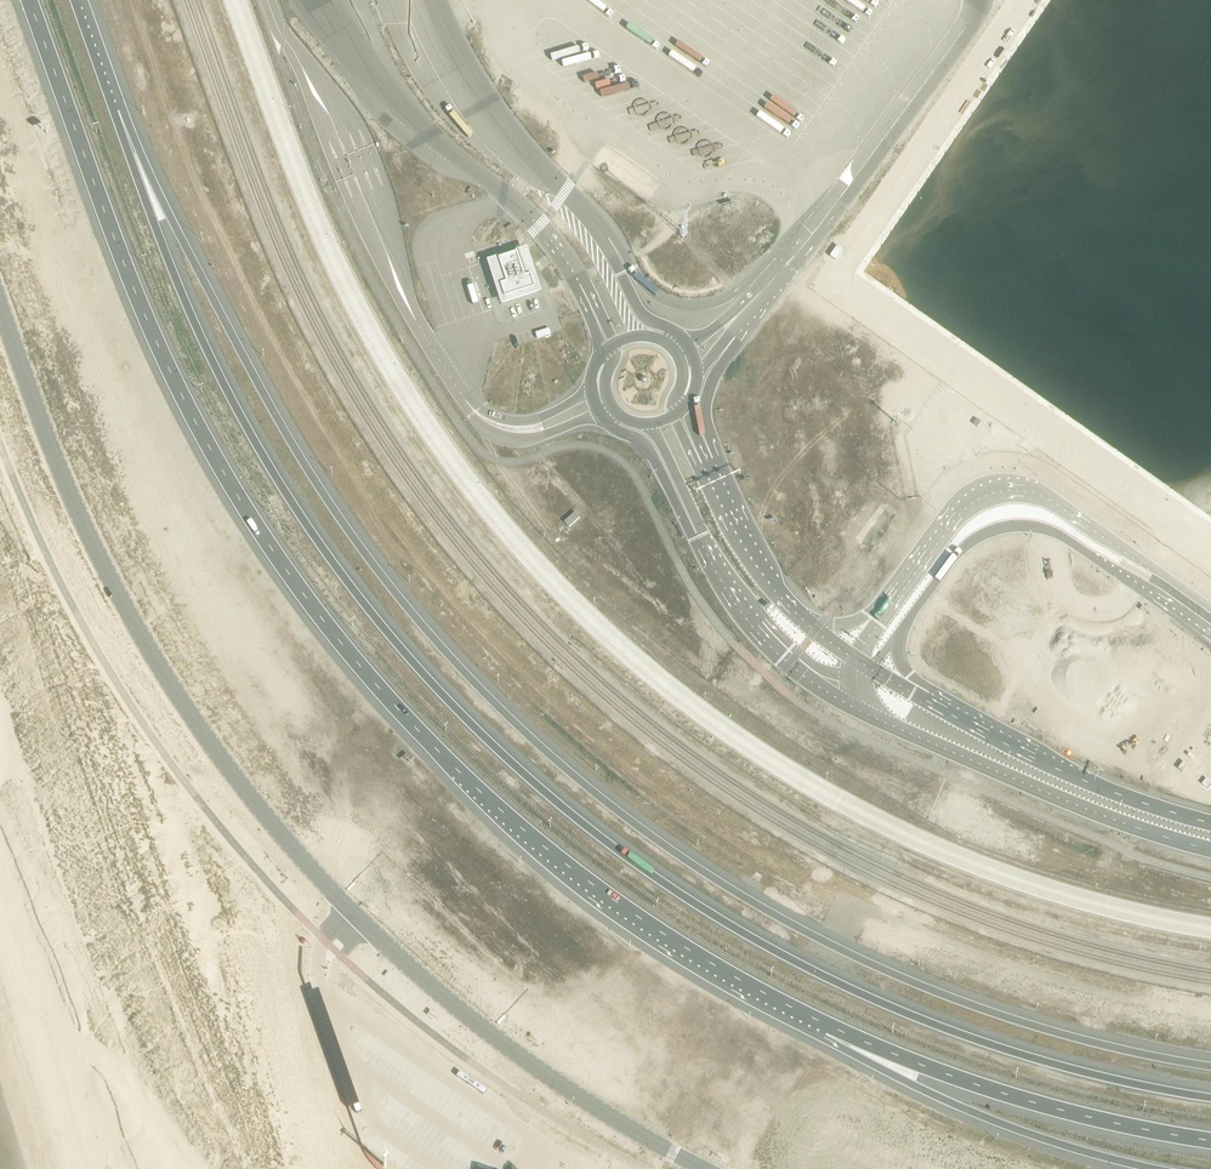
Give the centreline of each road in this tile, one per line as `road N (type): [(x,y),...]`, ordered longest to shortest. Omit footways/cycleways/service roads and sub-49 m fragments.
road 1 (secondary): [(1210,1065),(1050,1030),(908,980),(705,872),(553,758),(428,631),(316,483),(114,105)]
road 2 (secondary): [(1060,1066),(925,1024),(729,929),(629,858),(461,713),(334,564),(257,446),(156,234),(114,105)]
road 3 (trunk): [(28,0),(153,332),(201,432),(290,579),(403,714),(523,829),(686,947),(830,1027)]
road 4 (unclassified): [(0,309),(137,630),(215,754),(346,908),(457,1013),(698,1168)]
road 5 (unclassified): [(1210,611),(1059,502),(1014,485),(980,493),(963,508),(886,605)]
road 6 (unclassified): [(896,638),(956,554),(984,534),(1020,525),(1057,533),(1210,639)]
road 7 (trunk): [(830,1027),(1067,1112),(1210,1140)]
road 8 (unclassified): [(850,698),(1016,780),(1210,851)]
road 9 (unclassified): [(1210,544),(898,322)]
road 10 (trunk): [(830,1027),(961,1109),(1152,1168)]
road 11 (unclassified): [(1210,820),(1081,775),(924,692)]
road 12 (unclassified): [(663,462),(741,604),(787,655),(850,698)]
road 13 (unclassified): [(811,621),(768,579),(717,483)]
road 14 (trunk): [(1210,1095),(1060,1066)]
road 15 (unclassified): [(838,289),(819,299),(822,328),(853,334),(898,322)]

